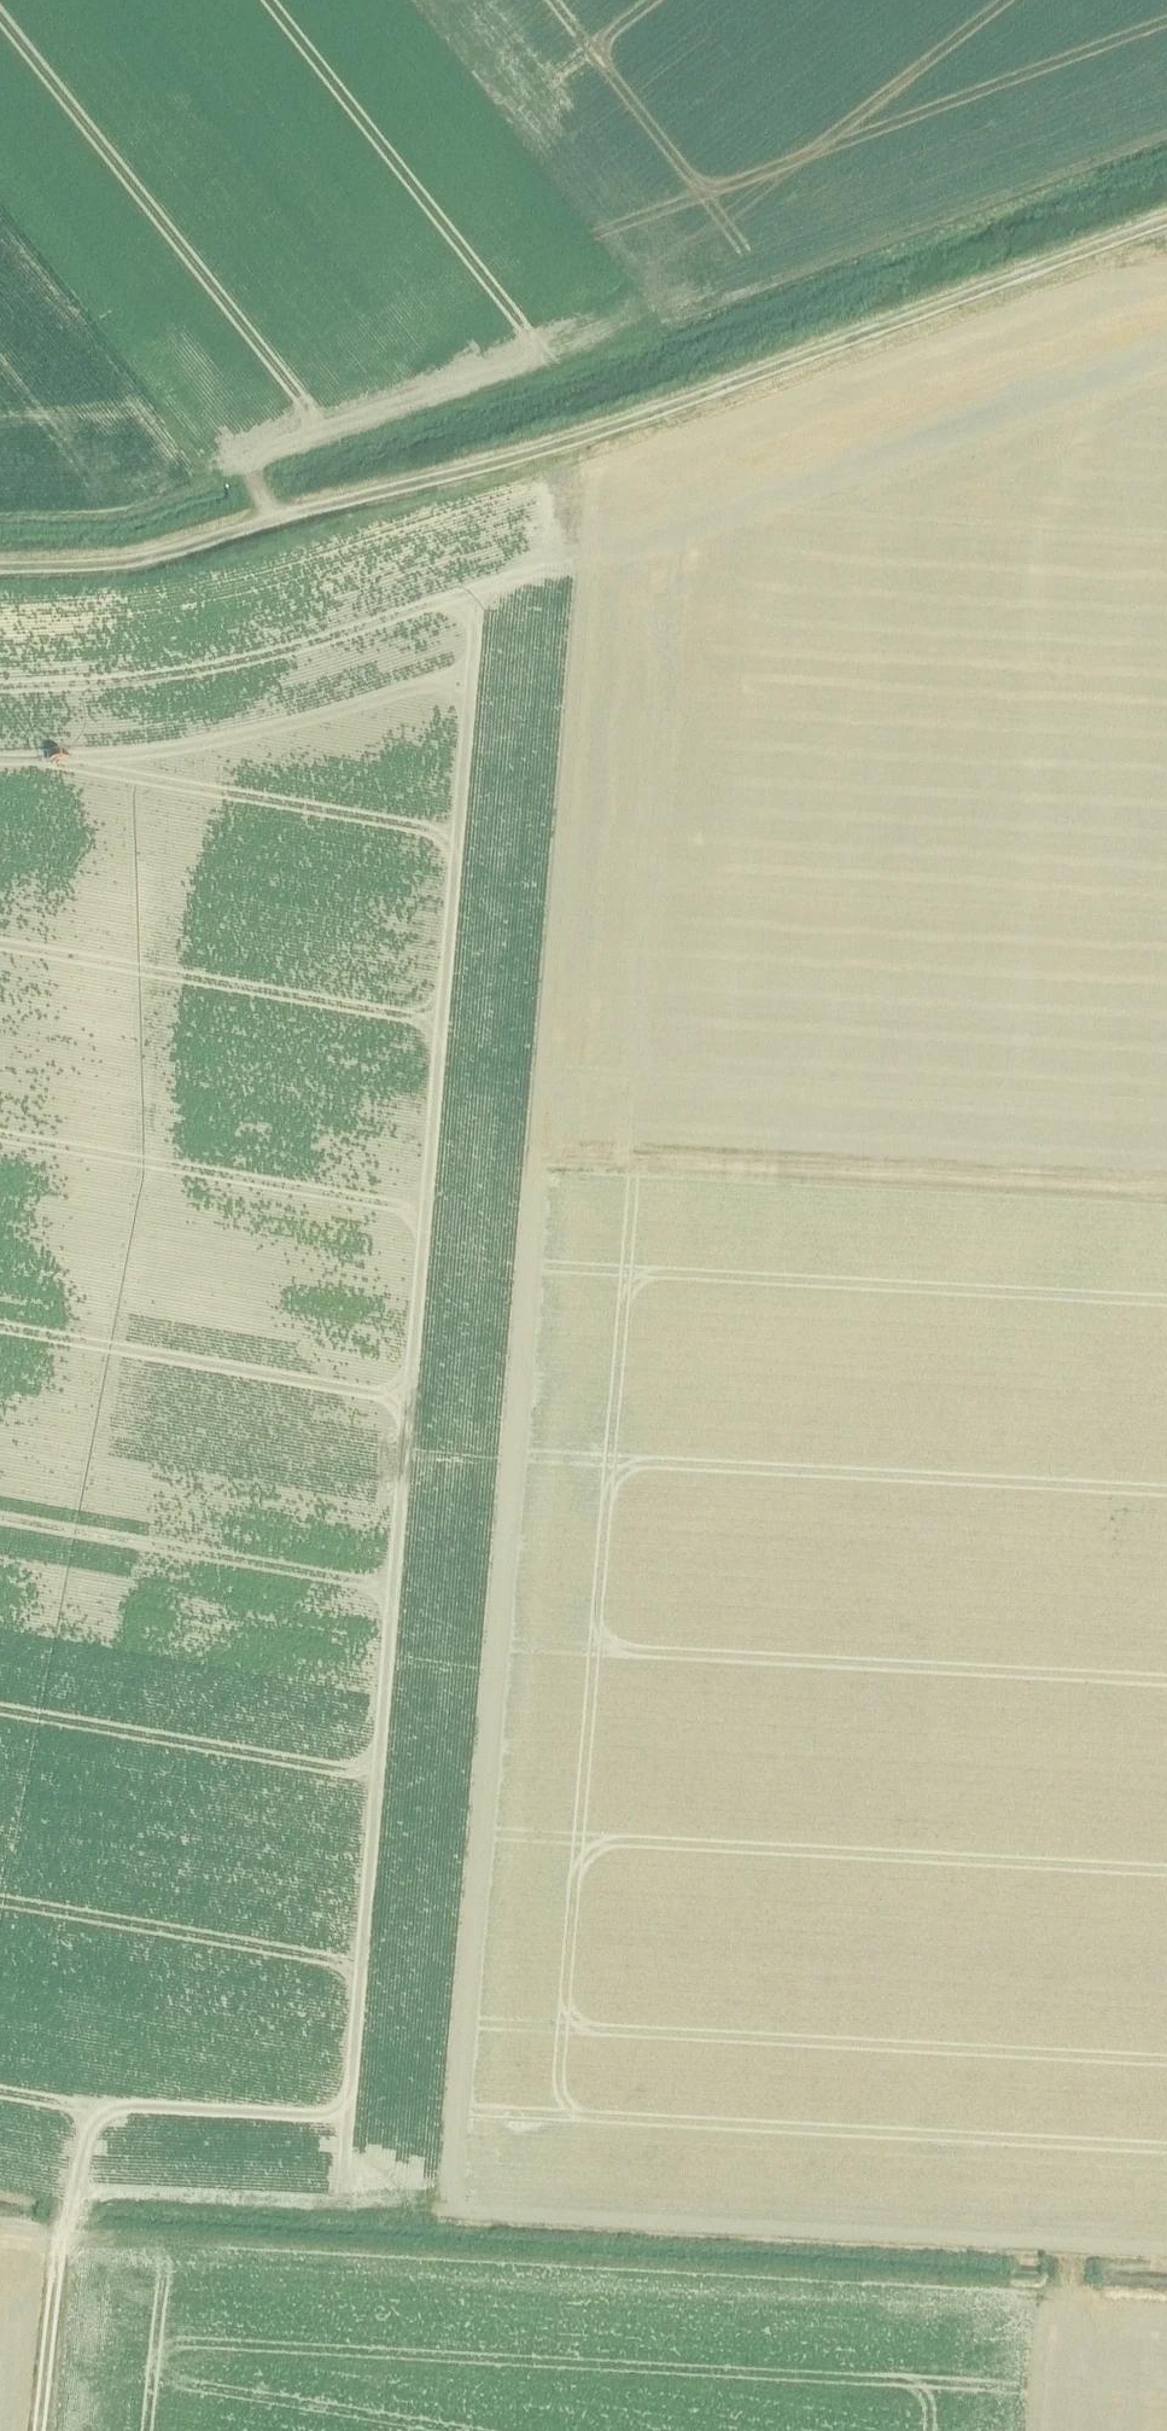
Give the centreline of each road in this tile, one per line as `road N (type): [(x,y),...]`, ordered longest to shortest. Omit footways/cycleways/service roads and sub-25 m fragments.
road 1 (track): [(1166,219),(568,443),(150,555),(0,566)]
road 2 (track): [(35,2430),(63,2203)]

